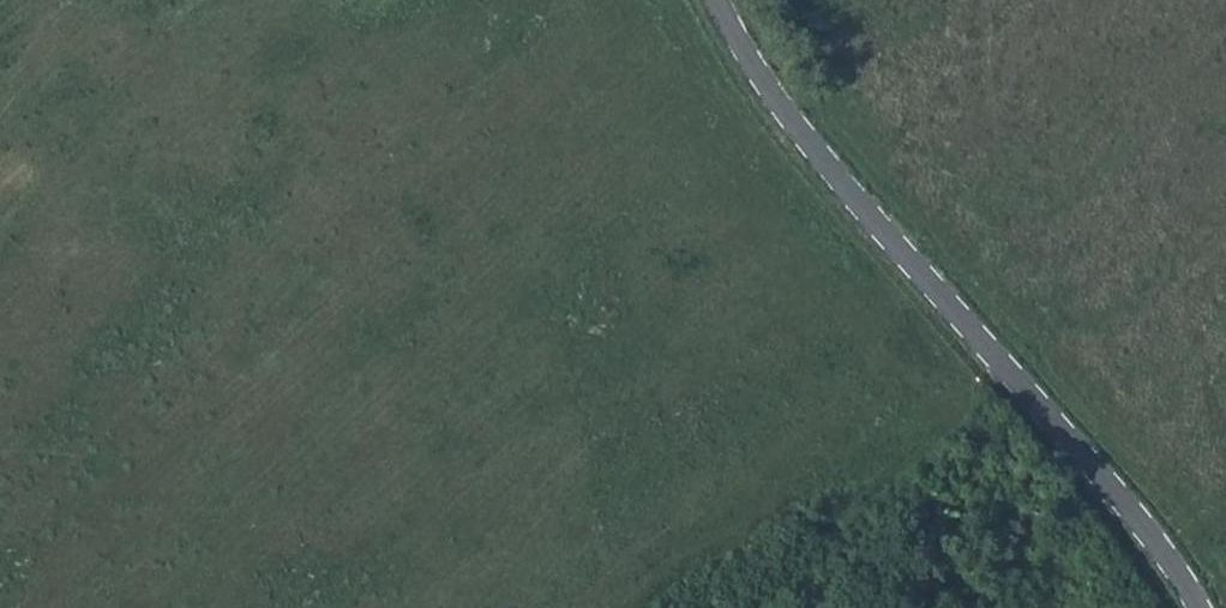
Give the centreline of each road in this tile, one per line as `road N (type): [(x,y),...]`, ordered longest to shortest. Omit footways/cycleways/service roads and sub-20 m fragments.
road 1 (unclassified): [(720,0),(792,133),(1143,526),(1198,607)]

